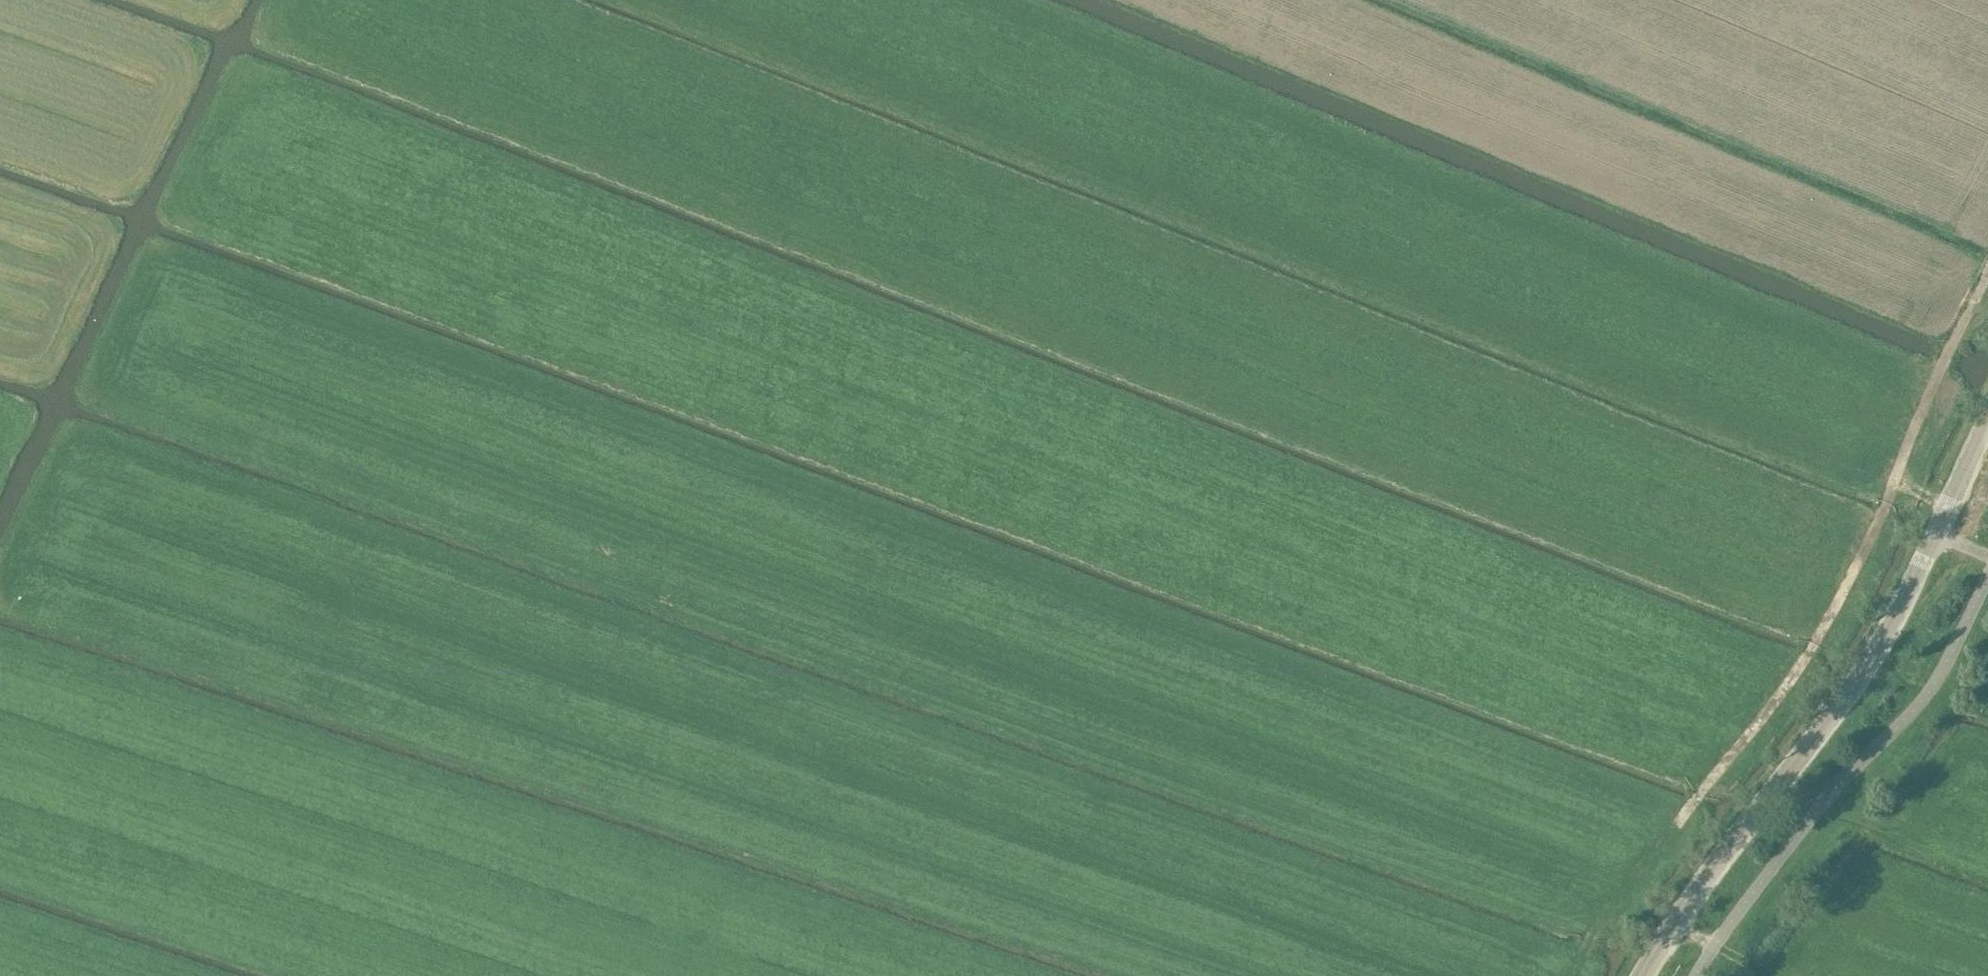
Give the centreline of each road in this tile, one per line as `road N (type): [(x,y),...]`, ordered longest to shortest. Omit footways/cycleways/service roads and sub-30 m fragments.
road 1 (track): [(1572,975),(1588,941),(1810,652),(1987,273)]
road 2 (tertiary): [(1644,975),(1883,640),(1987,418)]

